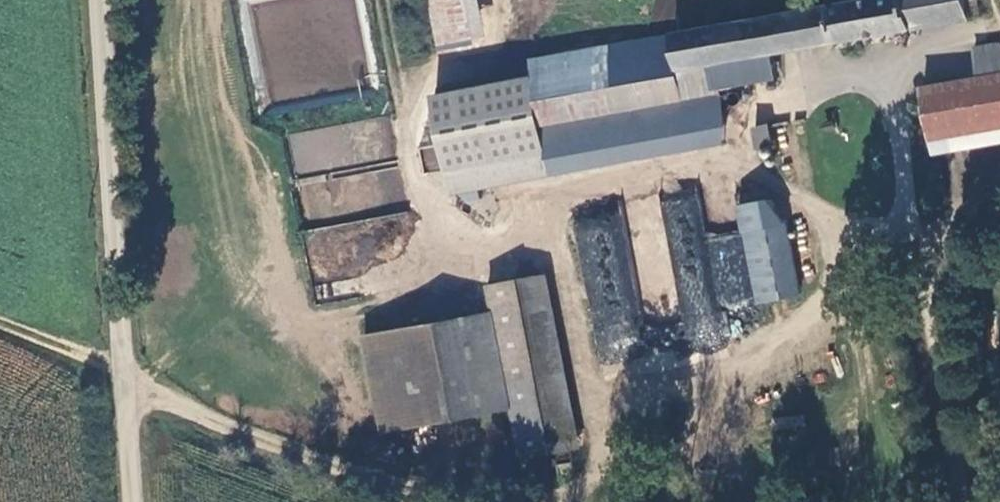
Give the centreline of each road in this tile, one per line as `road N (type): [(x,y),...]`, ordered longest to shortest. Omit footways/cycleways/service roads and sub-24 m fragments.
road 1 (track): [(523,501),(314,462),(0,325)]
road 2 (unclassified): [(100,0),(130,501)]
road 3 (track): [(907,180),(859,273),(716,360),(571,491),(539,501)]
road 4 (unclassified): [(965,501),(887,84)]

